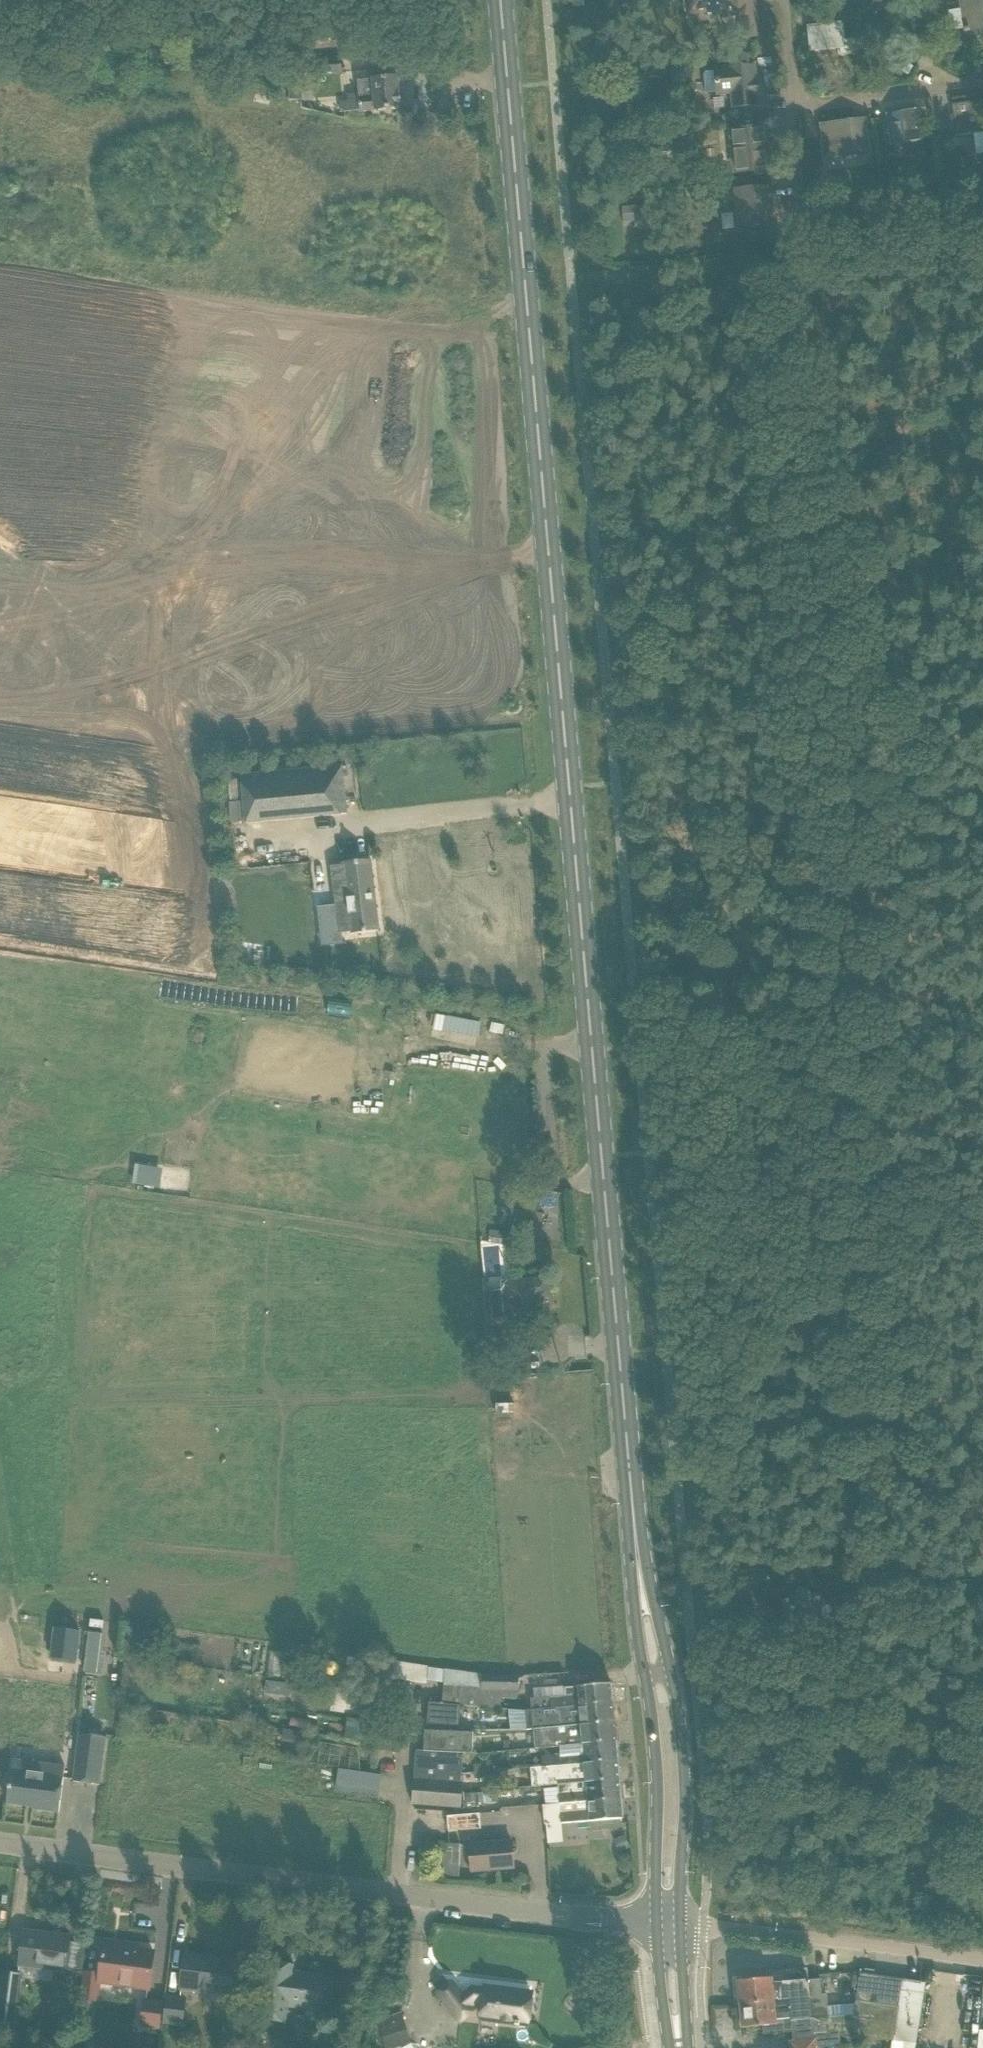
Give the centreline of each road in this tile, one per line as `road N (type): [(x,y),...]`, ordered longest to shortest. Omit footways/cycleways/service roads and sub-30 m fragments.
road 1 (primary): [(633,1508),(499,0)]
road 2 (unclassified): [(656,1923),(0,1843)]
road 3 (track): [(982,1210),(852,1221),(890,1657)]
road 4 (primary): [(680,1925),(681,1732),(633,1508)]
road 5 (primary): [(633,1508),(634,1616),(655,1758),(656,1923)]
road 6 (unclassified): [(982,1961),(680,1925)]
road 7 (residential): [(796,106),(982,81)]
road 8 (primary): [(656,1923),(668,2047)]
road 9 (primary): [(688,2047),(680,1925)]

